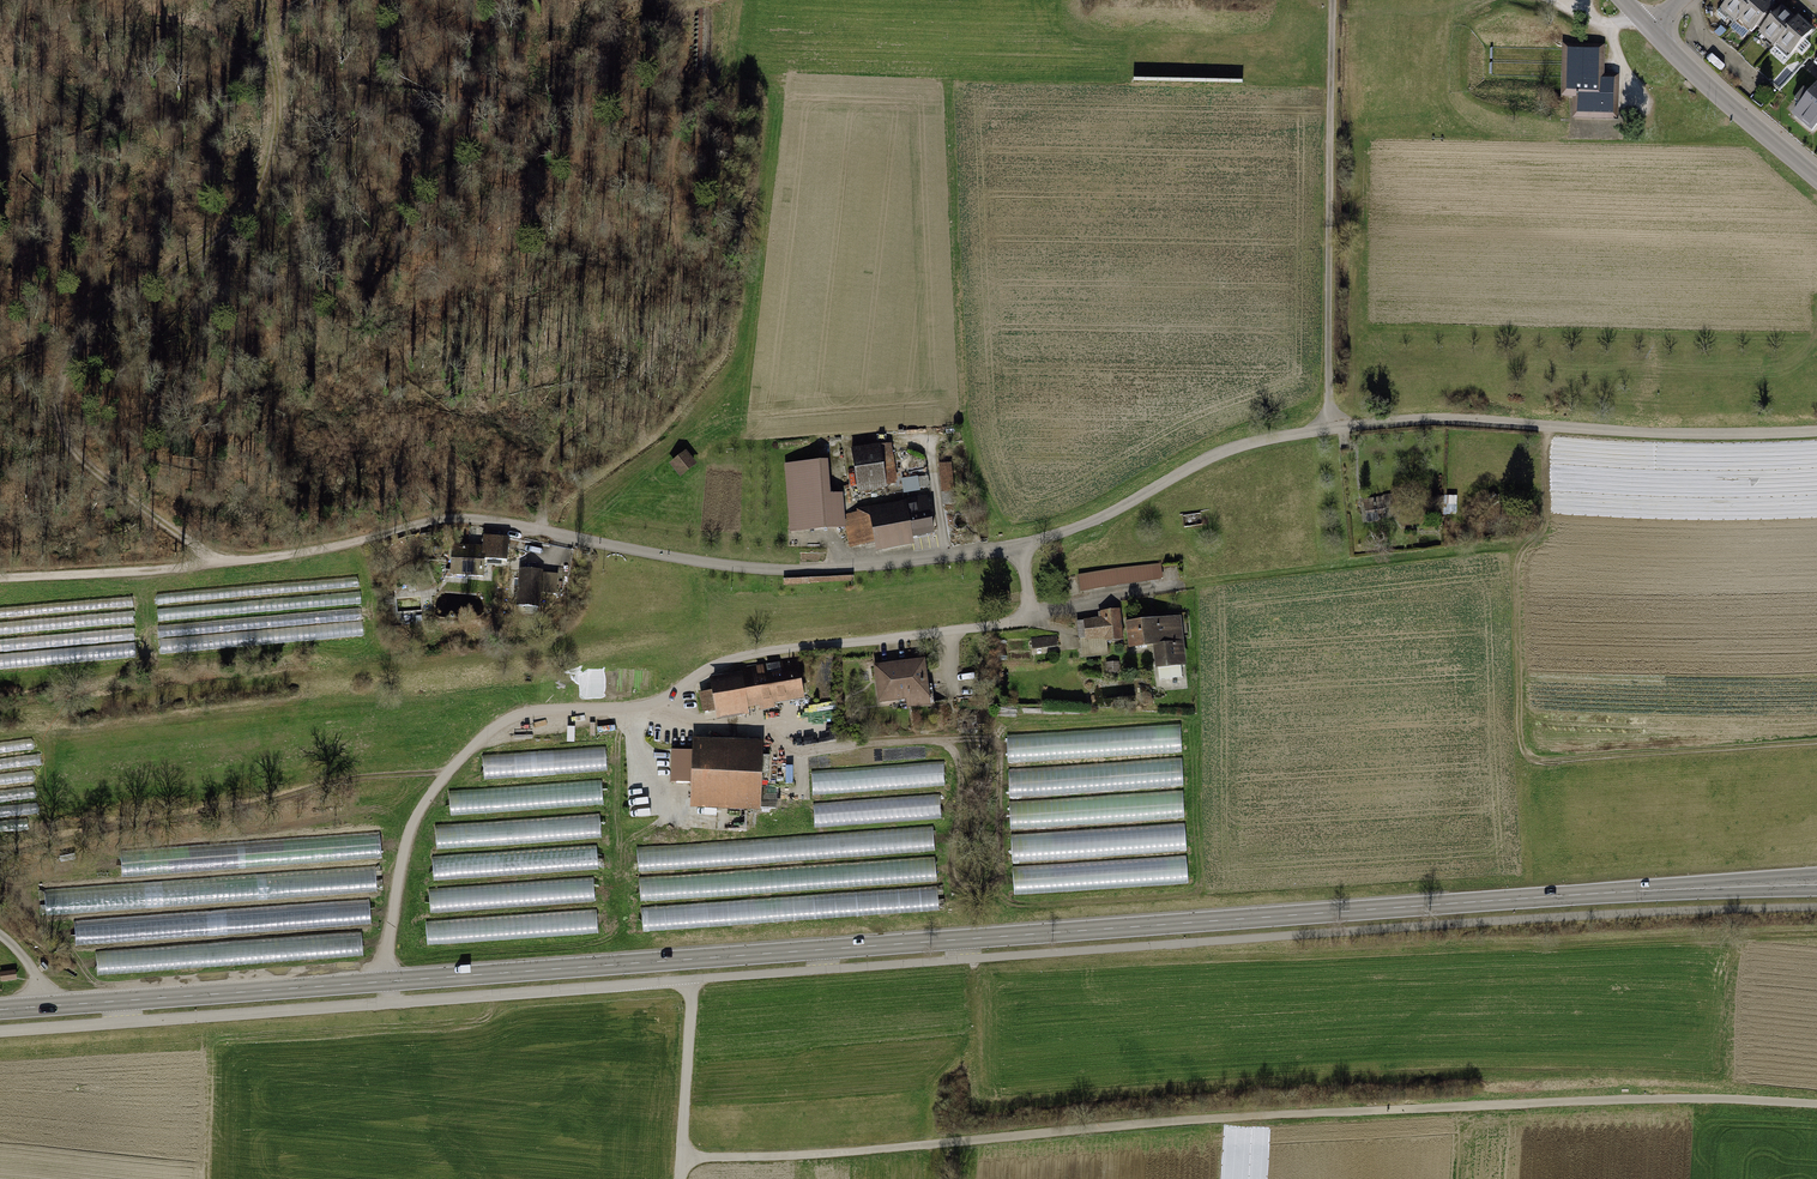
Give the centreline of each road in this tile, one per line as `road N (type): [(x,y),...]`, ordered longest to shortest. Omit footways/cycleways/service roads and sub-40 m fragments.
road 1 (secondary): [(1816,882),(386,981)]
road 2 (track): [(680,1158),(1628,1098),(1816,1104)]
road 3 (unclassified): [(0,576),(300,553),(460,519),(735,566),(841,566)]
road 4 (unclassified): [(1023,546),(1118,511),(1226,452),(1283,434),(1413,419),(1717,435),(1816,431)]
road 5 (track): [(258,0),(277,125),(258,196),(213,238),(110,308),(74,348),(56,409),(61,437),(101,475),(220,560)]
road 6 (track): [(738,0),(725,76),(684,127),(669,162),(680,273),(673,303),(627,387),(551,452),(546,530)]
road 7 (track): [(1515,556),(1527,759),(1816,743)]
road 8 (unclassified): [(659,700),(717,729),(767,731),(797,751),(993,738),(1001,849)]
road 9 (residential): [(386,981),(407,843),(444,777),(514,717),(659,700)]
road 10 (track): [(1333,0),(1328,428)]
road 11 (track): [(453,768),(302,783),(45,840)]
road 12 (secondary): [(386,981),(0,1010)]
road 13 (residential): [(659,700),(726,660),(950,630)]
road 14 (residential): [(946,555),(928,440),(848,443),(853,483)]
road 15 (tertiary): [(1650,27),(1816,176)]
road 16 (track): [(692,979),(680,1158)]
road 17 (residential): [(1031,610),(1180,584)]

